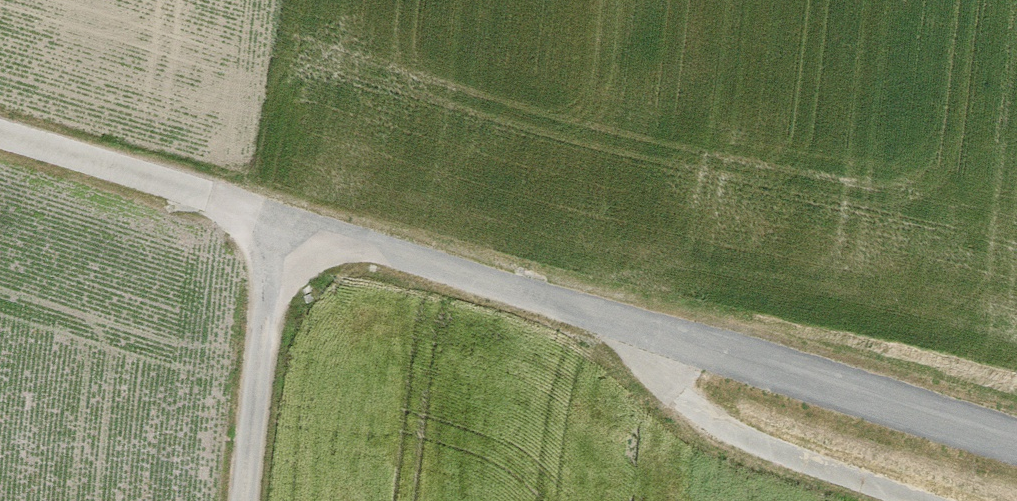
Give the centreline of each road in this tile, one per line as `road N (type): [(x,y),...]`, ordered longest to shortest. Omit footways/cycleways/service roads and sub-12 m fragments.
road 1 (track): [(0,142),(1016,445)]
road 2 (track): [(639,332),(684,405),(800,466),(909,500)]
road 3 (track): [(249,500),(281,226)]

